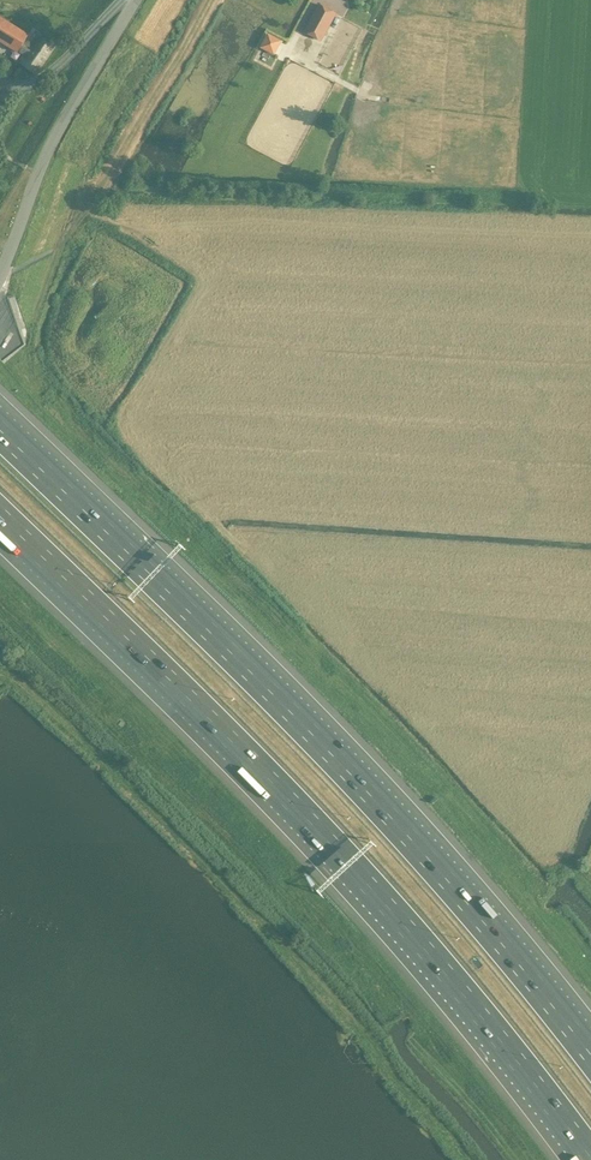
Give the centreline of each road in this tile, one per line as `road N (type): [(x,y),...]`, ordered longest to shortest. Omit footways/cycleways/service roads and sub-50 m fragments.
road 1 (motorway): [(0,517),(313,825),(466,998),(590,1159)]
road 2 (motorway): [(590,1056),(362,787),(0,432)]
road 3 (unclassified): [(0,274),(46,152),(135,0)]
road 4 (track): [(211,0),(88,209)]

